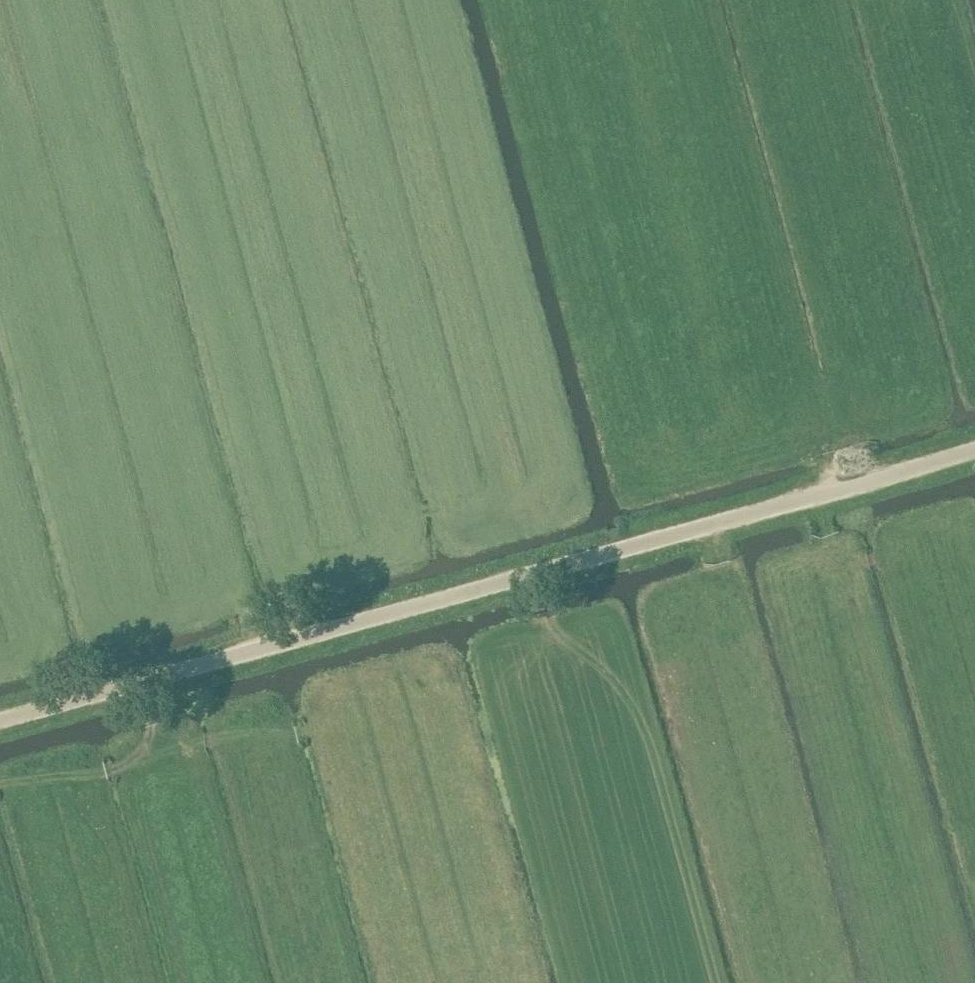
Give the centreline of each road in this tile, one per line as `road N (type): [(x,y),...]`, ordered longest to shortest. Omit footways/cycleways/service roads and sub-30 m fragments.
road 1 (unclassified): [(0,720),(974,449)]

